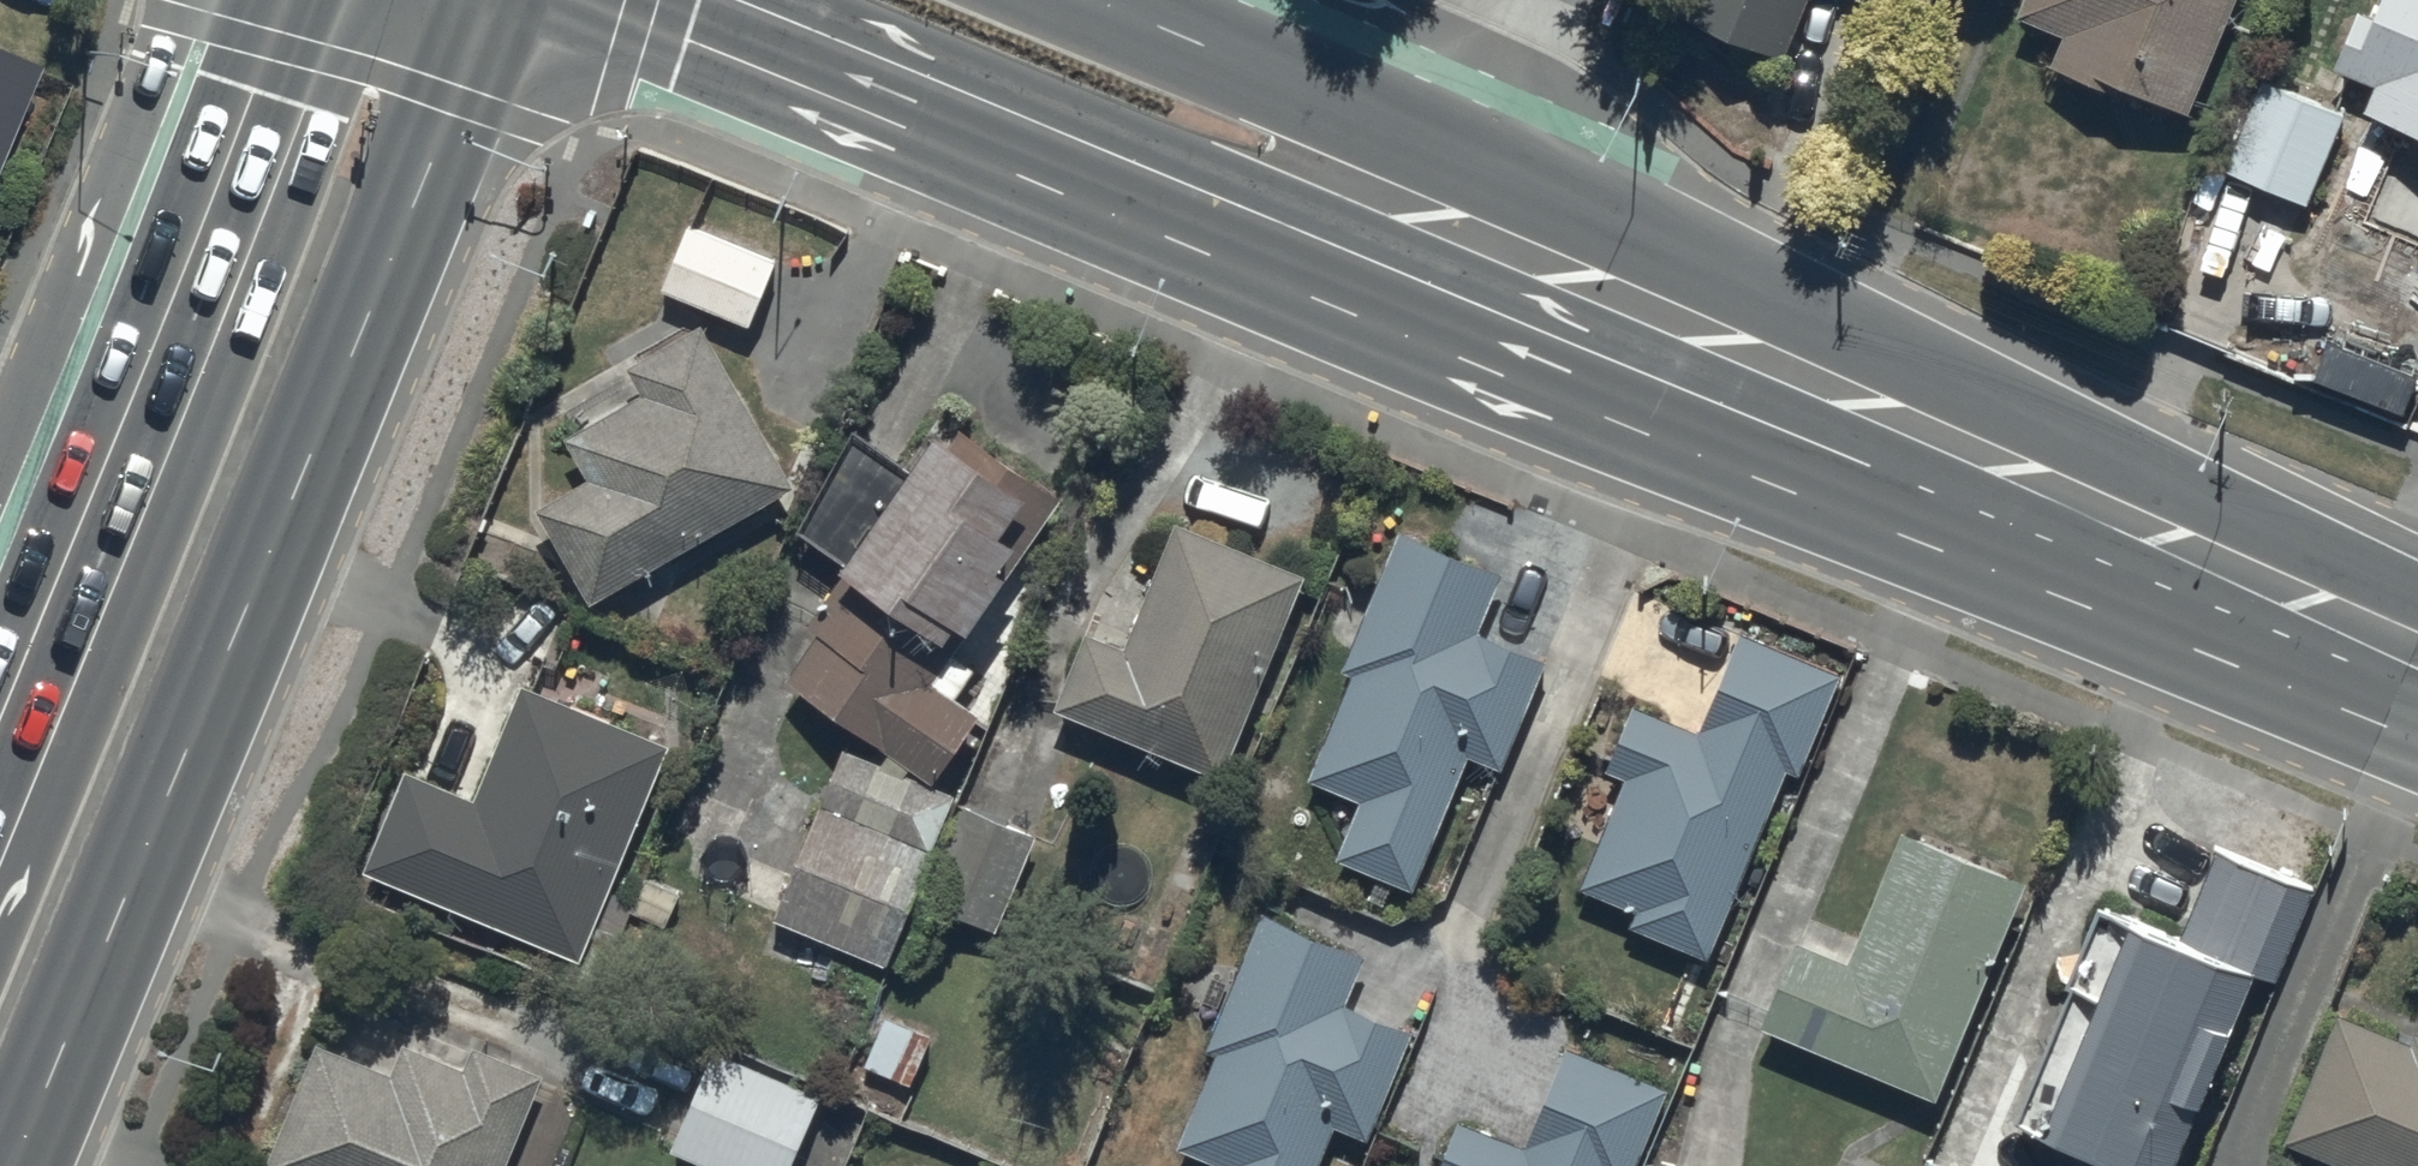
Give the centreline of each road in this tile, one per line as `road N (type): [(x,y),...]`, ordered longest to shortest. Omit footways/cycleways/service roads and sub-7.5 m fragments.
road 1 (trunk): [(2417,741),(1632,406),(601,0)]
road 2 (trunk): [(1071,0),(2417,581)]
road 3 (trunk): [(466,0),(443,94),(366,312),(12,1165)]
road 4 (trunk): [(0,728),(291,0)]

